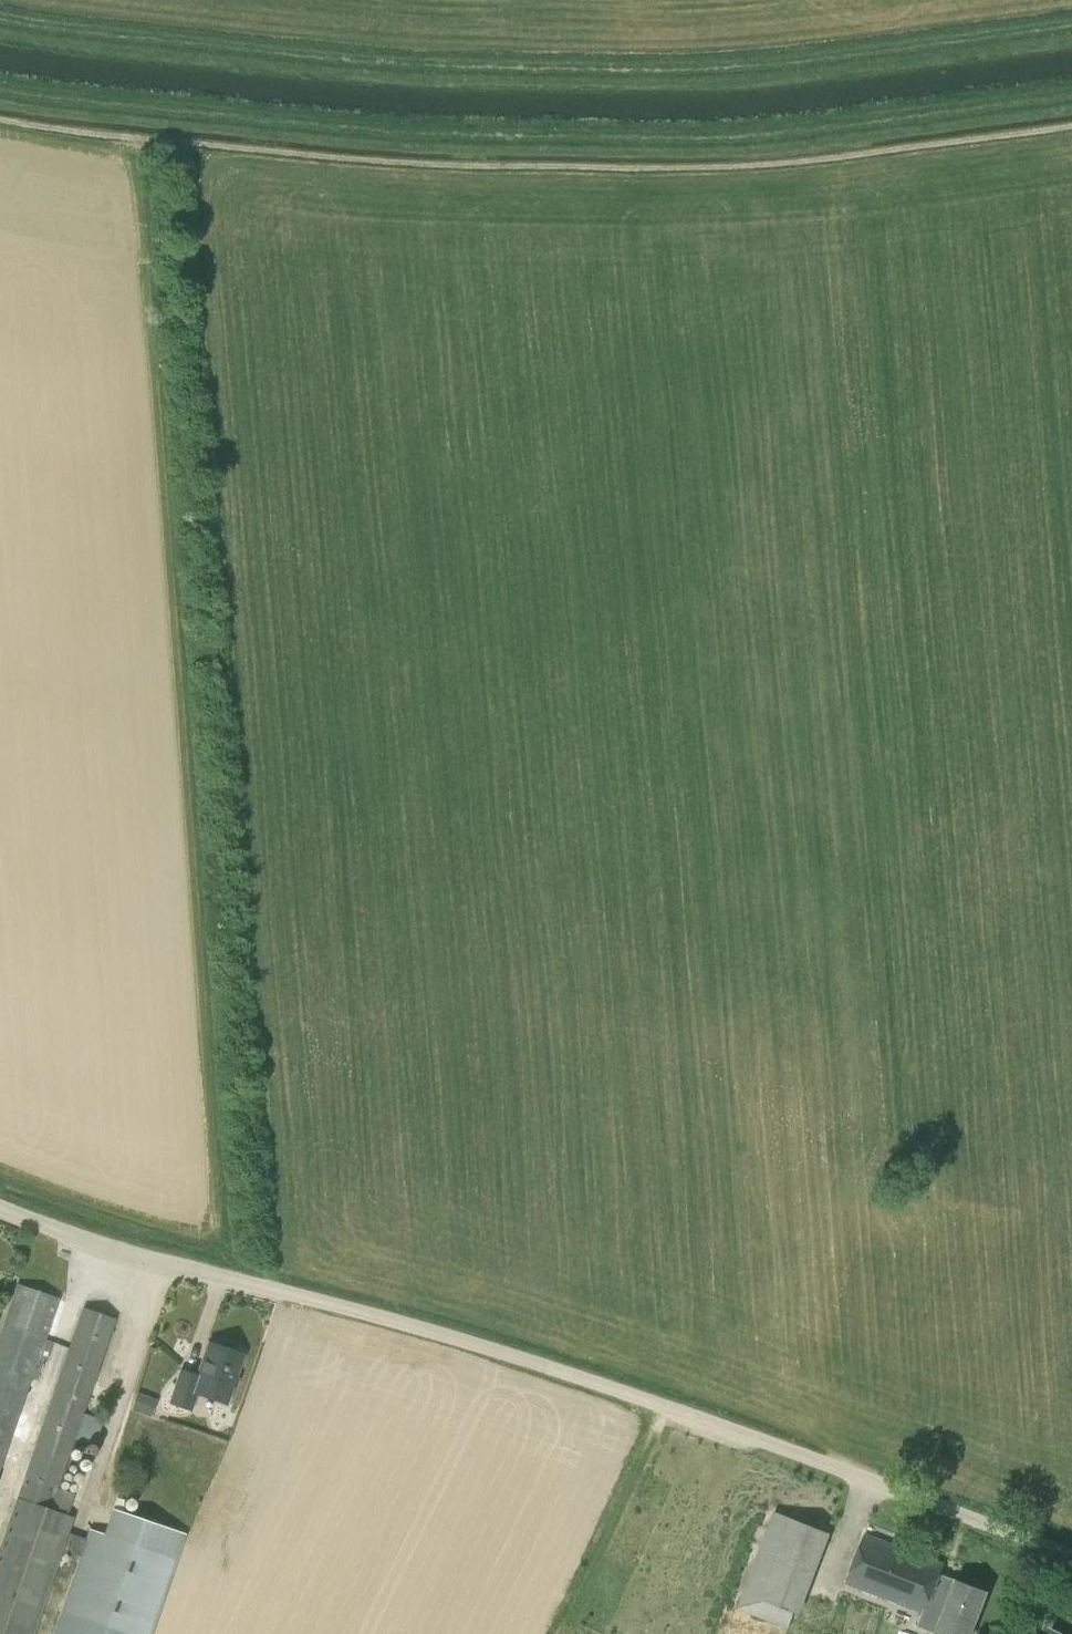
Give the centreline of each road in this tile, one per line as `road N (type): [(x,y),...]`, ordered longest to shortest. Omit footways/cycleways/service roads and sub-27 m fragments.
road 1 (unclassified): [(1071,1560),(481,1347),(124,1251),(0,1206)]

